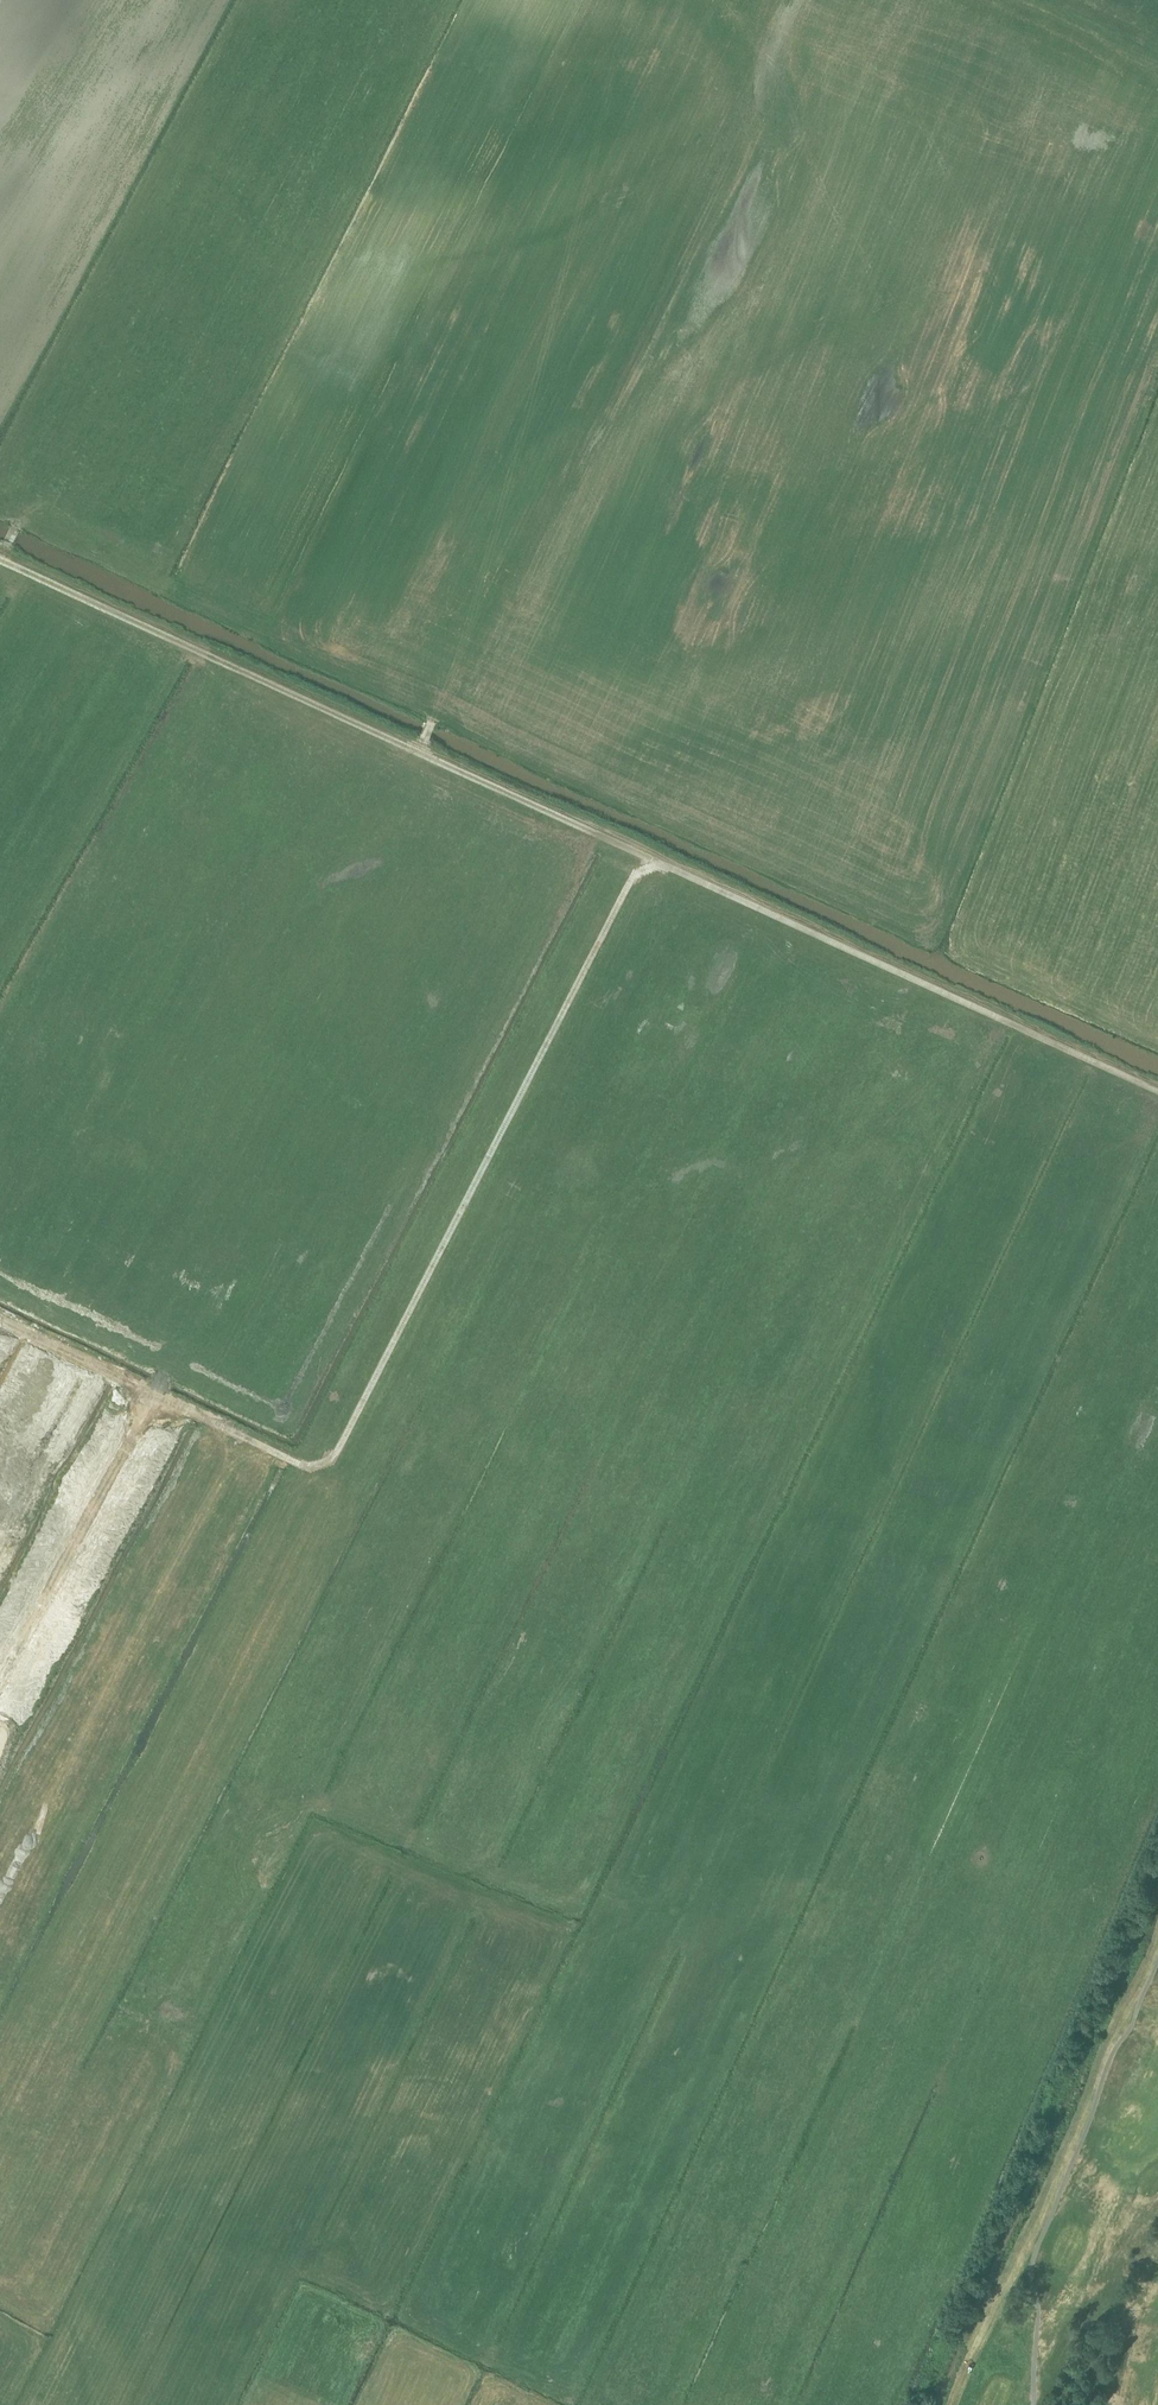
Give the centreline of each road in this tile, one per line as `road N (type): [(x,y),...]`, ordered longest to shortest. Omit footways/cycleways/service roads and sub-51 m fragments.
road 1 (track): [(1157,1091),(659,863),(630,880),(334,1458),(305,1466),(176,1402),(147,1410),(0,1683)]
road 2 (track): [(315,656),(650,0)]
road 3 (track): [(315,656),(435,713),(417,760),(639,875)]
road 4 (track): [(0,551),(22,518),(315,656)]
road 5 (track): [(1129,85),(936,0)]
road 6 (track): [(176,1402),(0,1318)]

